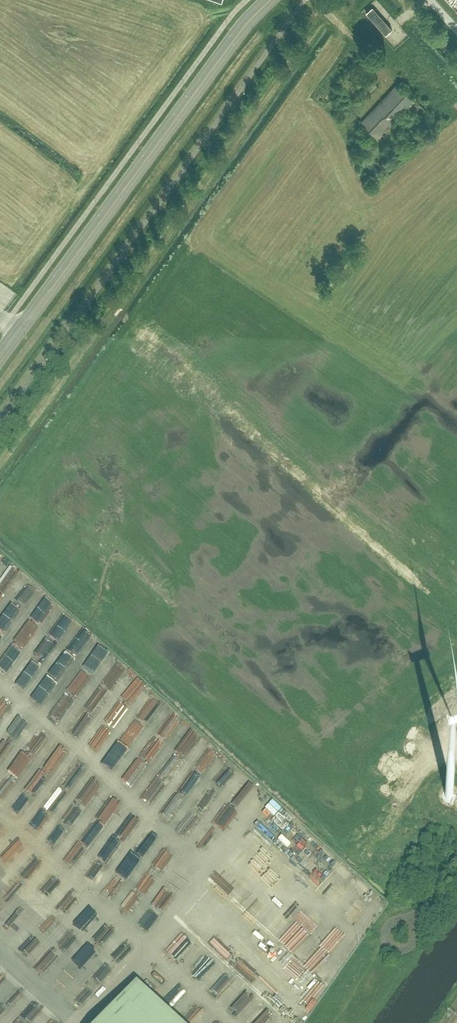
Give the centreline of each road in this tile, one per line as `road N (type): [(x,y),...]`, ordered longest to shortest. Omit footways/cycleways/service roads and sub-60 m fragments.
road 1 (tertiary): [(0,364),(274,0)]
road 2 (tertiary): [(261,0),(0,350)]

